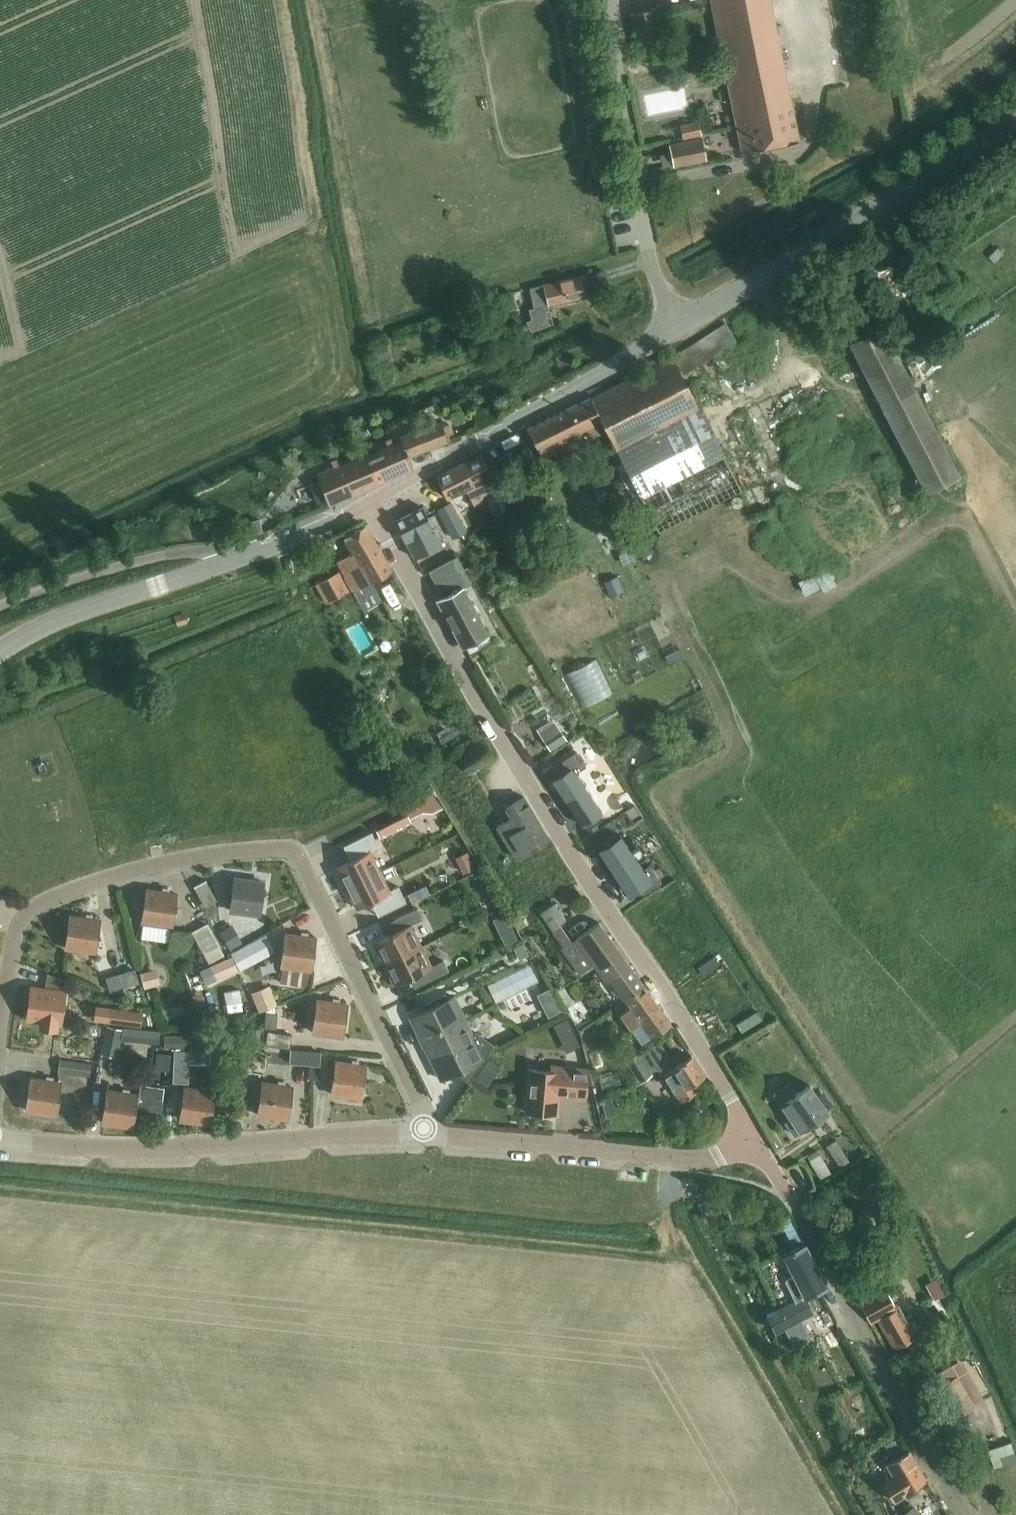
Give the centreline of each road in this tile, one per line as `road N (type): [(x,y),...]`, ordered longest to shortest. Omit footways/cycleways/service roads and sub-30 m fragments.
road 1 (tertiary): [(370,503),(815,247),(1015,118)]
road 2 (residential): [(0,1065),(14,949),(35,911),(180,860),(290,849),(301,855),(432,1135)]
road 3 (residential): [(753,1139),(566,843),(370,503)]
road 4 (unclassified): [(971,1514),(753,1139)]
road 5 (residential): [(0,1140),(112,1152),(432,1135)]
road 6 (tertiary): [(0,653),(43,626),(305,535),(370,503)]
road 7 (residential): [(432,1135),(691,1160),(753,1139)]

